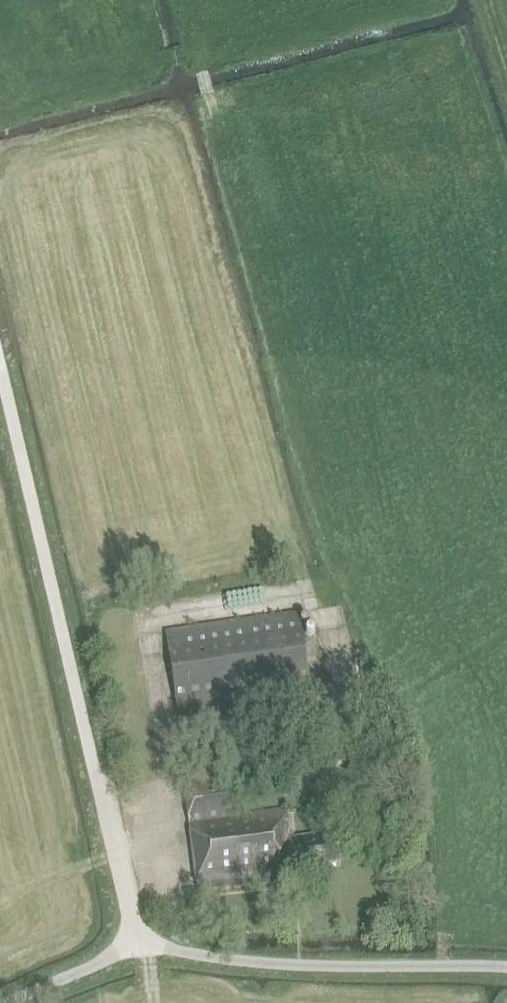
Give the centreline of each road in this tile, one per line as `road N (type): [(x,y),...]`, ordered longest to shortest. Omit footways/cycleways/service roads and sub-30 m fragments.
road 1 (unclassified): [(137,938),(0,365)]
road 2 (unclassified): [(506,966),(282,956),(137,938)]
road 3 (unclassified): [(0,996),(137,938)]

